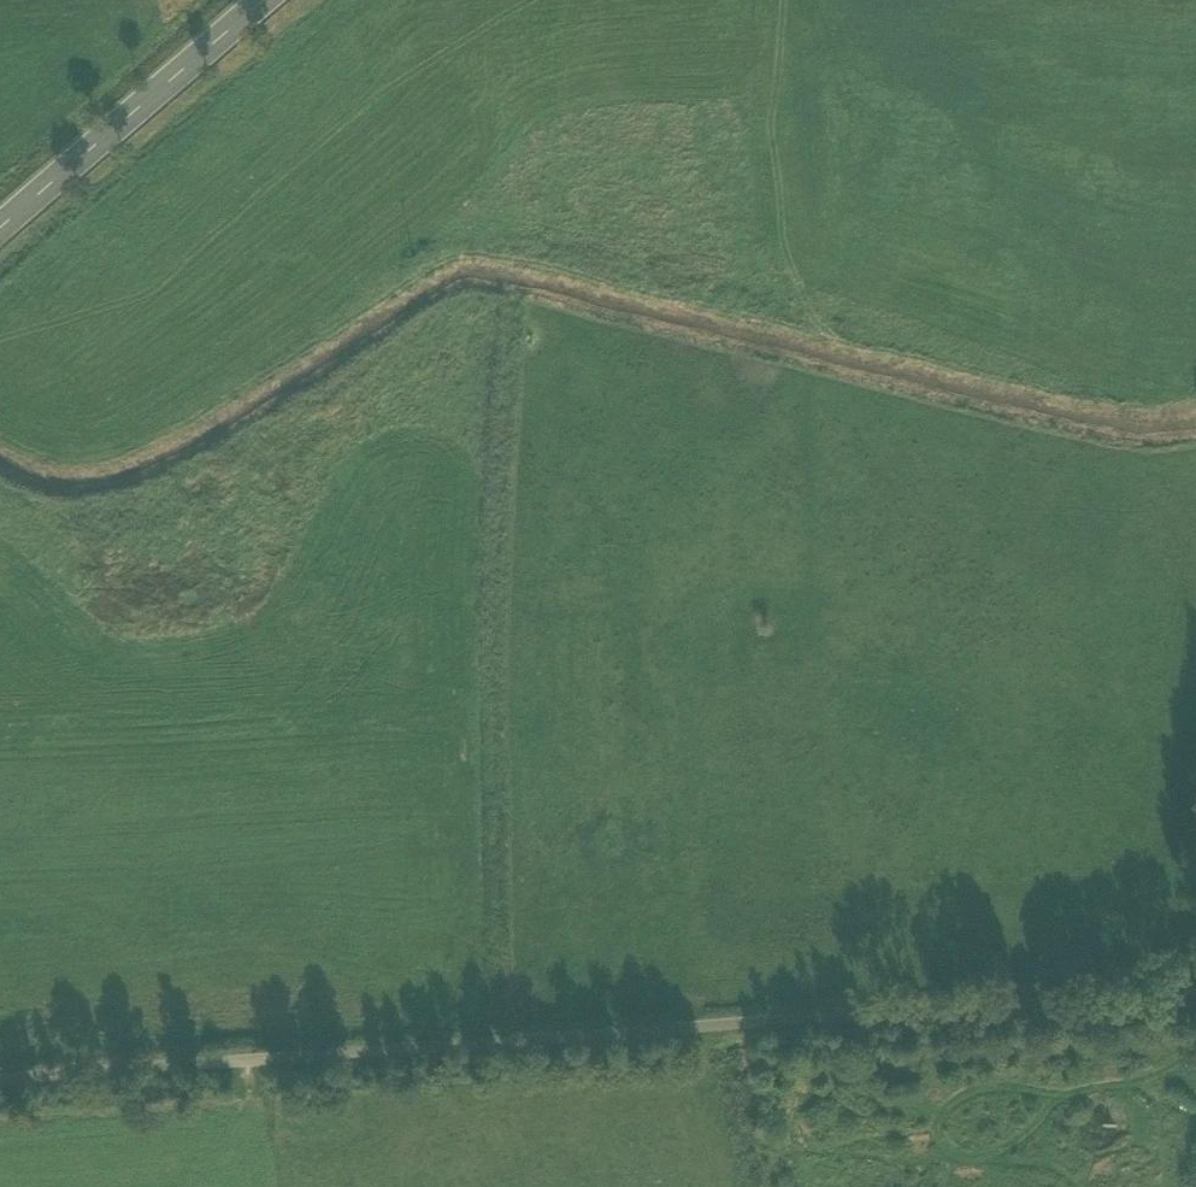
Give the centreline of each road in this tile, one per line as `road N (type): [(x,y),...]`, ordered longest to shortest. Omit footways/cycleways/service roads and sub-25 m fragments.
road 1 (unclassified): [(0,1076),(1195,987)]
road 2 (tertiary): [(0,227),(272,0)]
road 3 (track): [(815,204),(799,0)]

